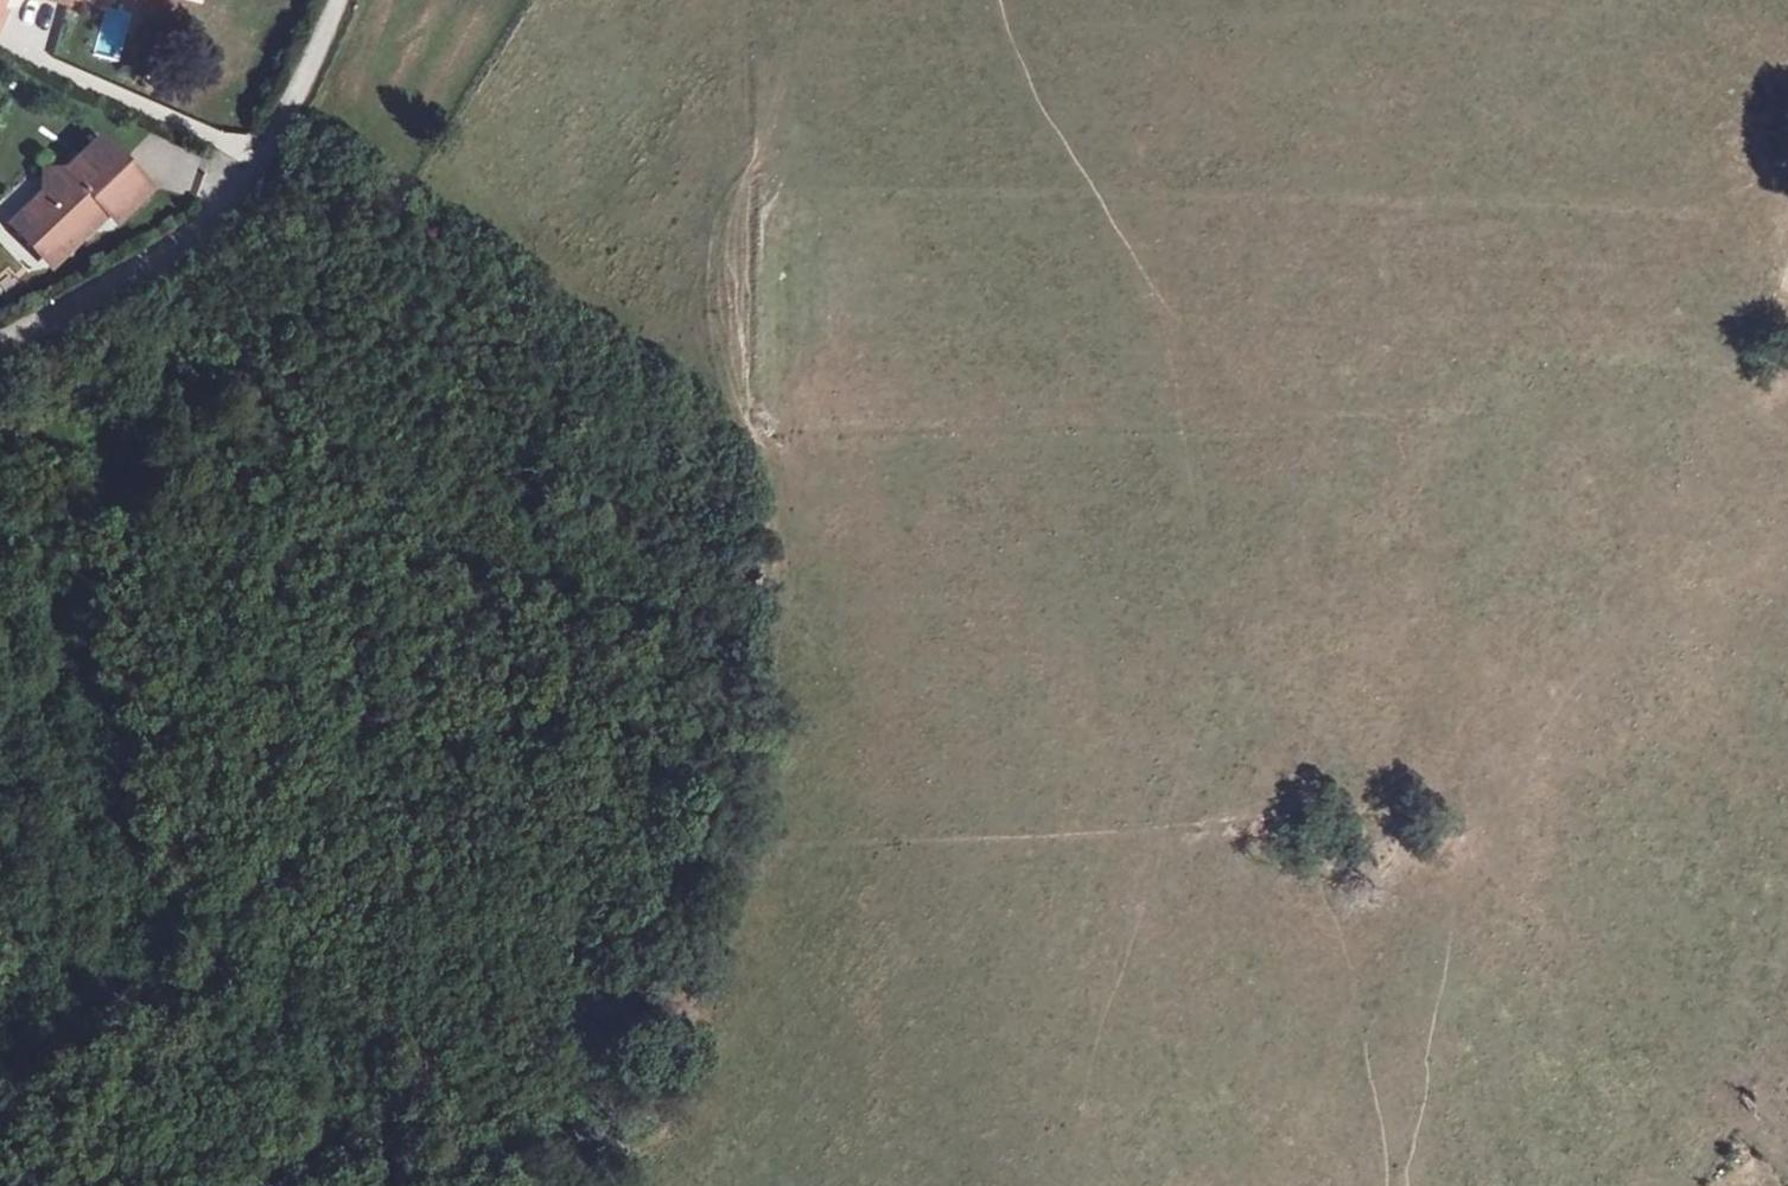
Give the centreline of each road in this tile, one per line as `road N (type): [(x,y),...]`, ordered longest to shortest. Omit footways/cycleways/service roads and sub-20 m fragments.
road 1 (residential): [(0,350),(154,260),(215,215),(273,142),(340,0)]

